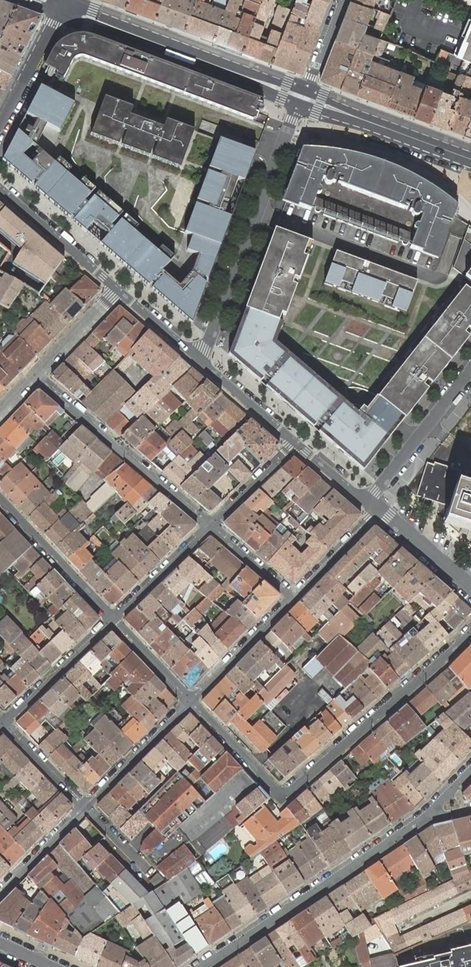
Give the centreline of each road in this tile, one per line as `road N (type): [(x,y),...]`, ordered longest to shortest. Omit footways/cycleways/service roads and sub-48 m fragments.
road 1 (residential): [(470,634),(288,795),(275,791),(193,701)]
road 2 (residential): [(438,811),(204,966)]
road 3 (residential): [(196,358),(297,104)]
road 4 (residential): [(32,376),(210,528)]
road 5 (secondary): [(61,7),(254,79)]
road 6 (residential): [(115,619),(0,496)]
road 7 (residential): [(367,503),(470,371)]
road 8 (residential): [(115,619),(3,725)]
road 9 (residential): [(85,809),(193,701)]
road 10 (residential): [(0,192),(117,289)]
road 11 (residential): [(193,701),(294,600)]
road 12 (tertiary): [(61,7),(0,125)]
road 13 (residential): [(196,358),(297,443)]
road 14 (residential): [(210,528),(115,619)]
road 15 (secondary): [(352,116),(470,159)]
road 16 (residential): [(294,600),(378,510)]
road 17 (residential): [(117,289),(32,376)]
road 18 (residential): [(297,443),(210,528)]
road 19 (residential): [(0,895),(85,809)]
road 20 (residential): [(378,510),(470,588)]

